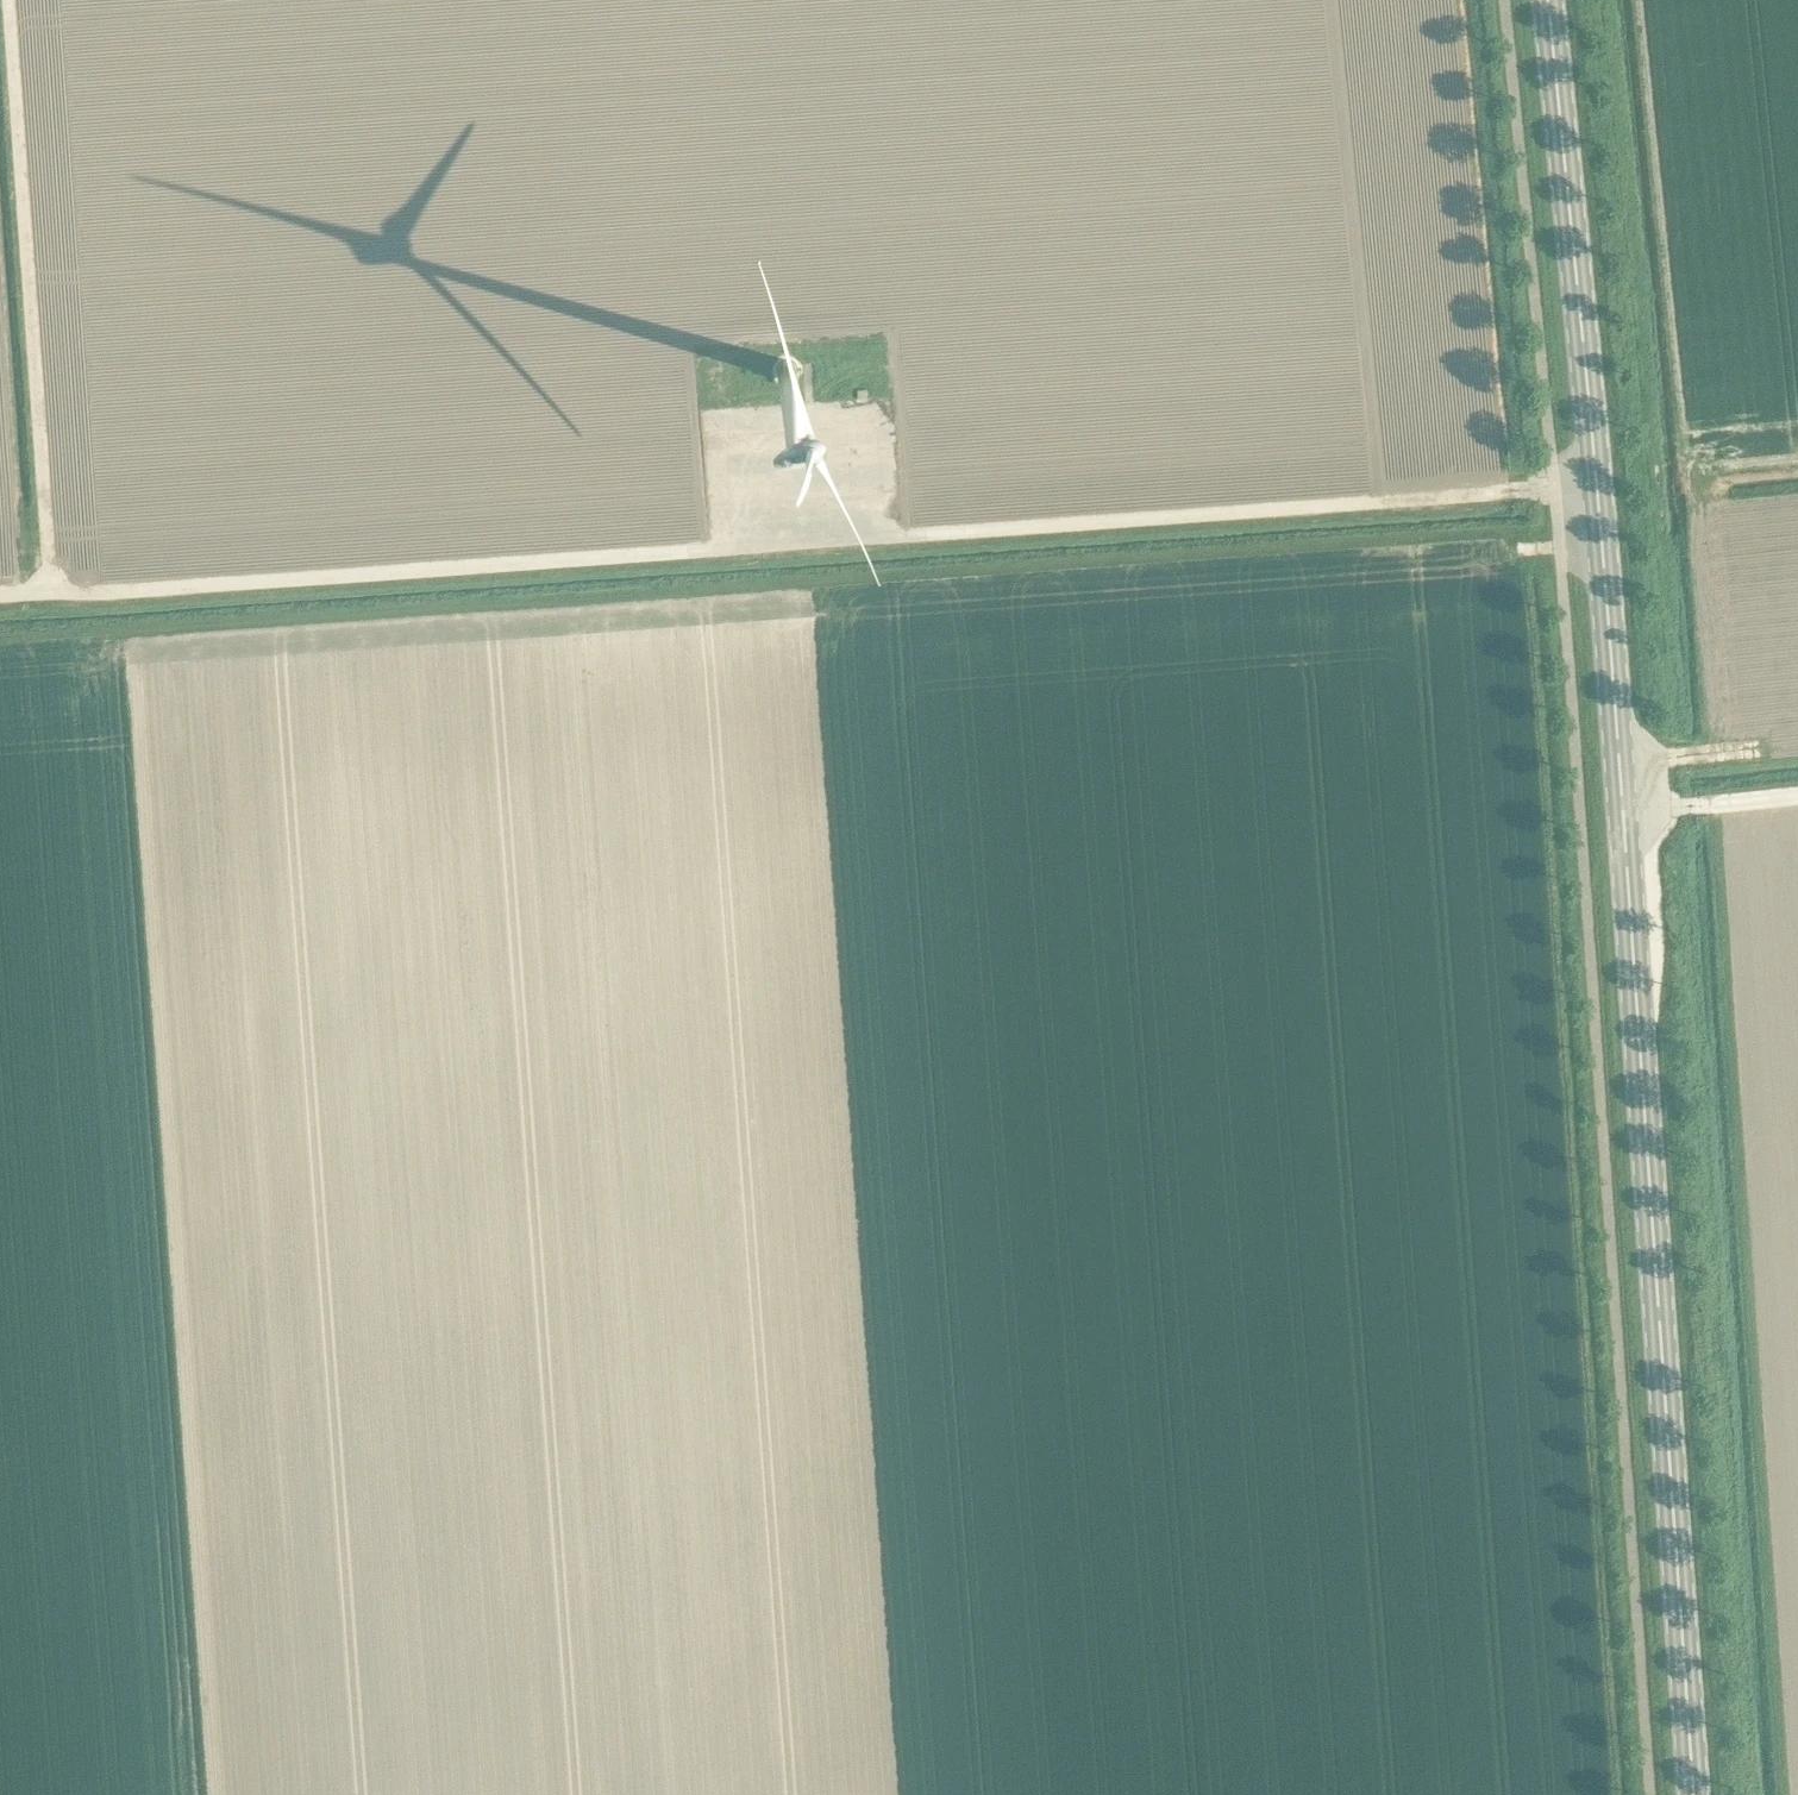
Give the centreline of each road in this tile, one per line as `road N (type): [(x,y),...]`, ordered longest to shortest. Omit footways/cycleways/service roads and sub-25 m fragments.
road 1 (secondary): [(1684,1794),(1589,483),(1541,0)]
road 2 (track): [(50,594),(7,0)]

